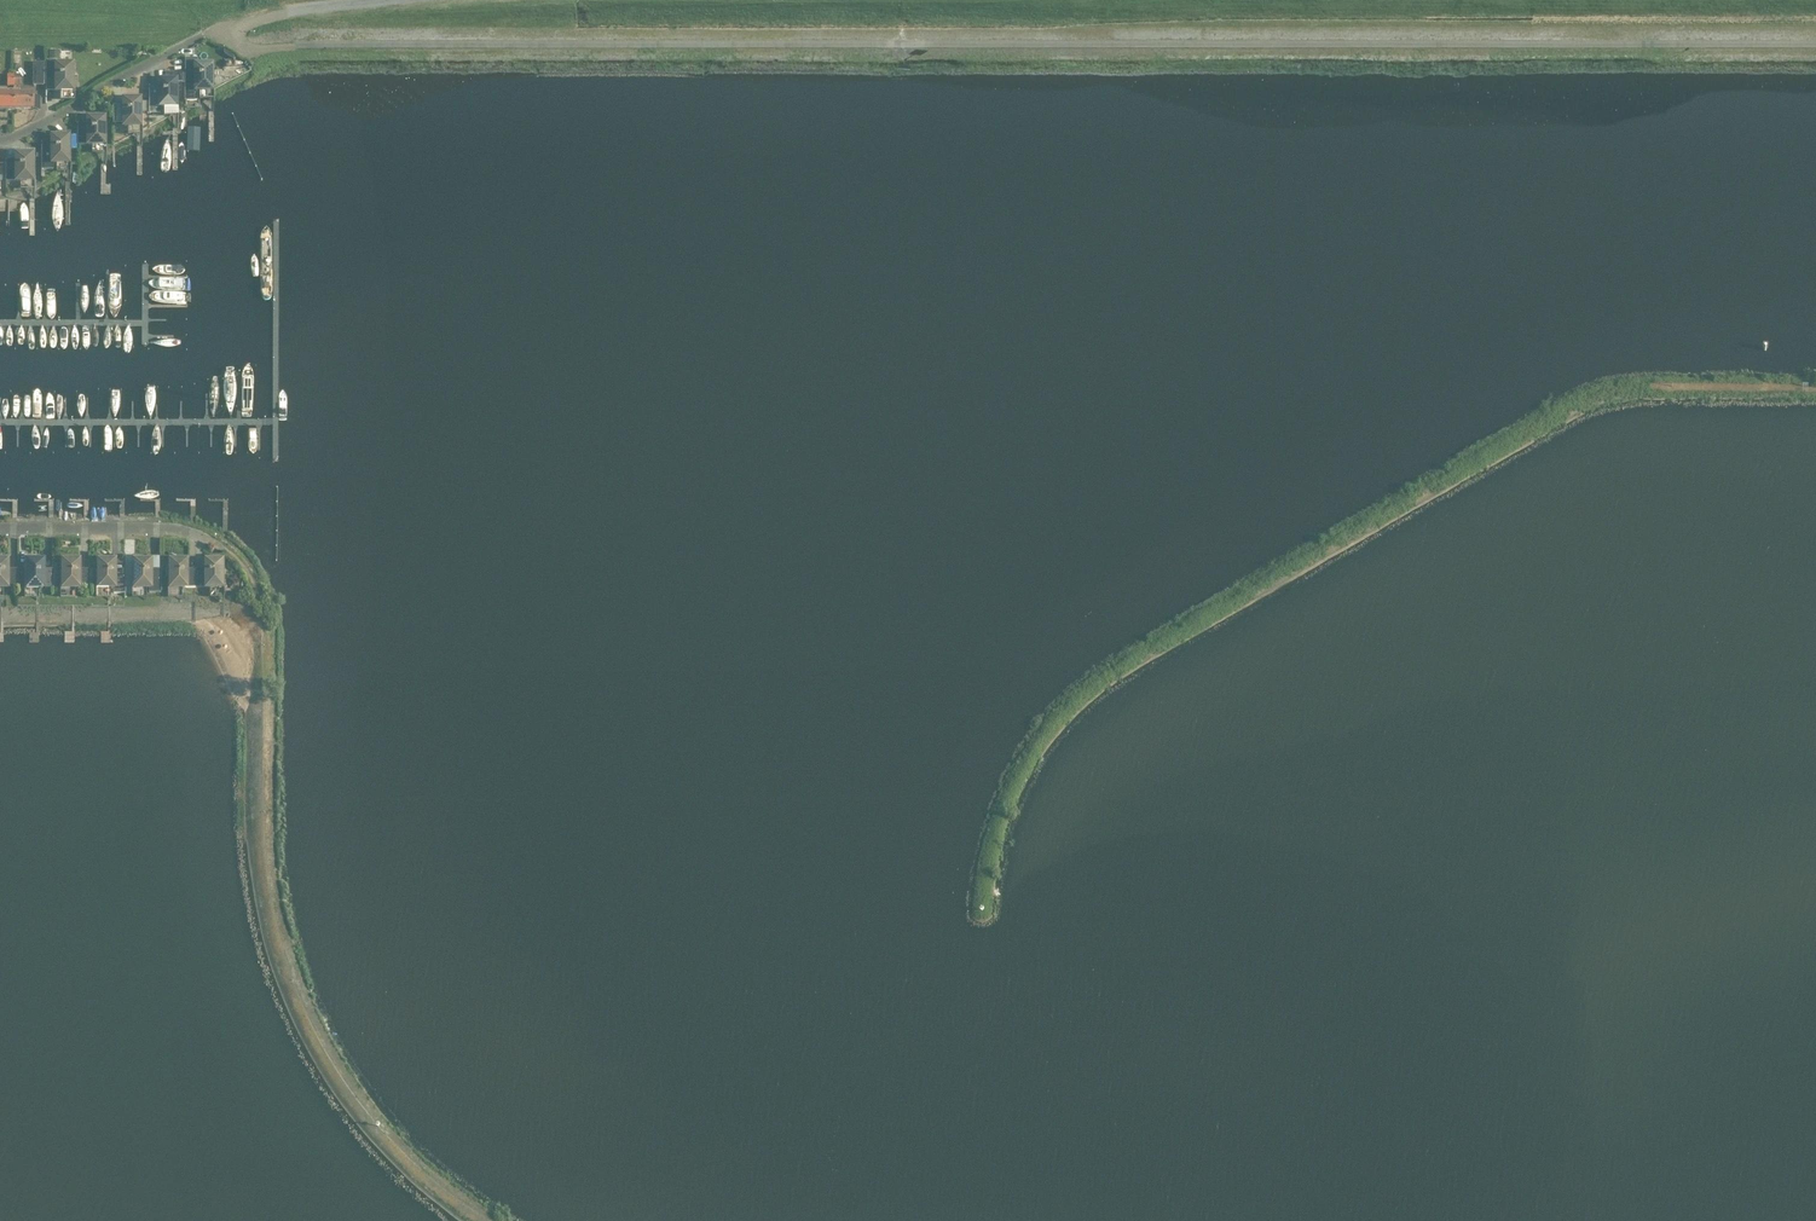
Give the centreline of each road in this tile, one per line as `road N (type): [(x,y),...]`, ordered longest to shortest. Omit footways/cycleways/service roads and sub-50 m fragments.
road 1 (unclassified): [(1815,44),(251,49),(231,29),(273,14),(381,0)]
road 2 (residential): [(0,526),(166,526),(226,550)]
road 3 (residential): [(0,139),(189,41)]

